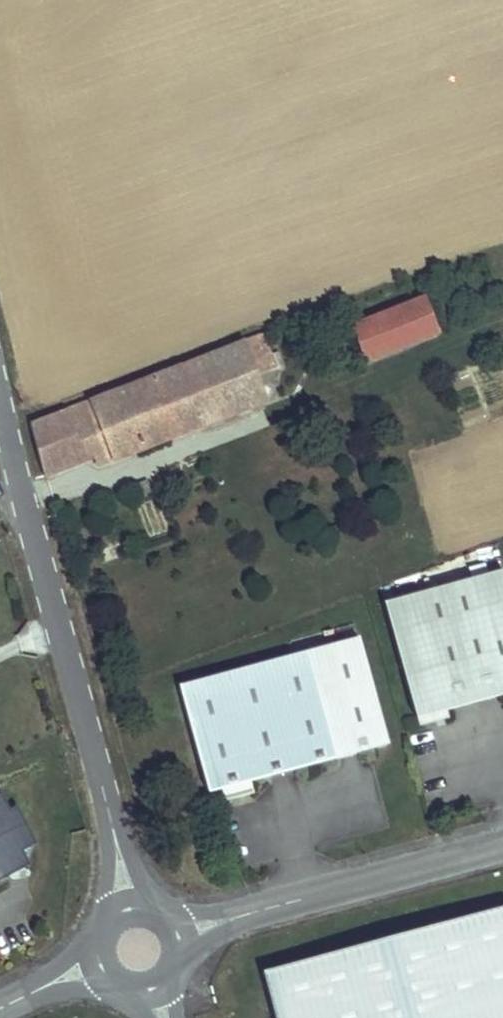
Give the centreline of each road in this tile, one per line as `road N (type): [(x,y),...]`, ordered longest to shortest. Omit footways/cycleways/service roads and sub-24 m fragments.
road 1 (unclassified): [(0,374),(130,909)]
road 2 (unclassified): [(177,933),(502,842)]
road 3 (unclassified): [(130,909),(99,935),(99,963),(126,990),(153,989)]

